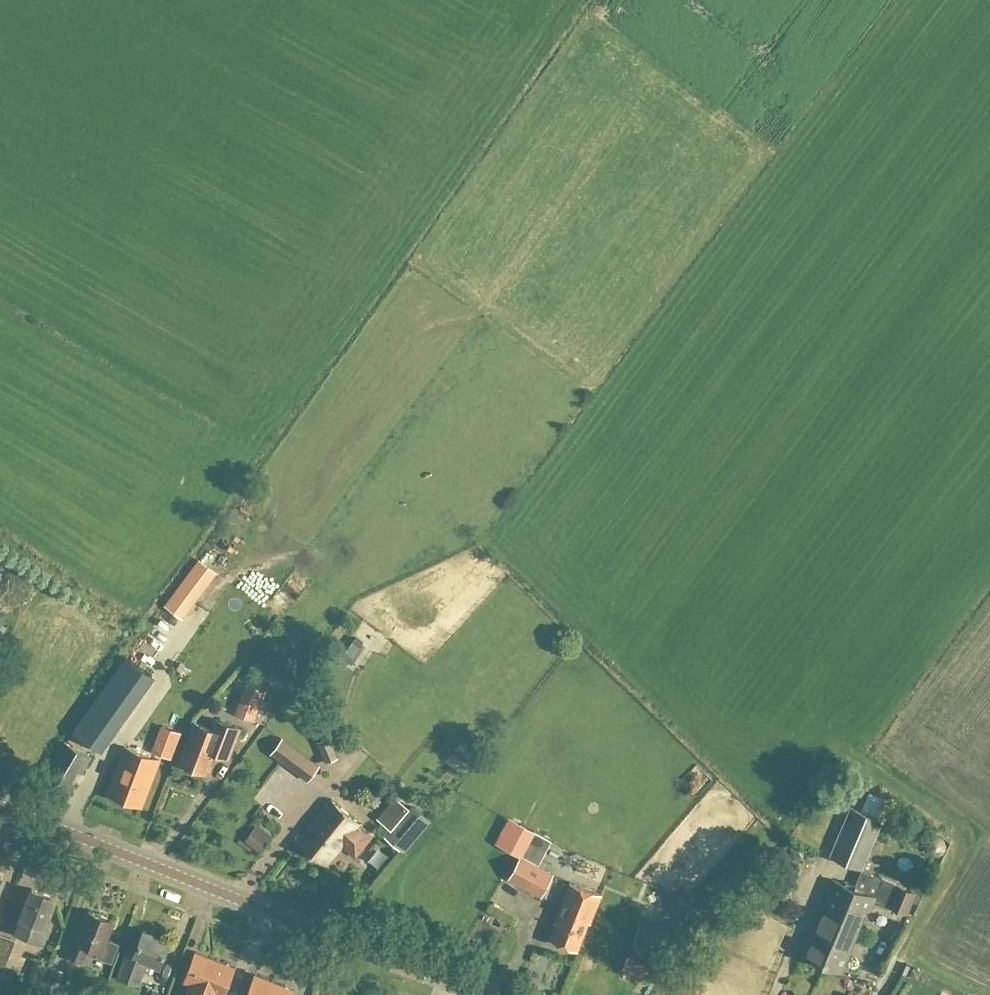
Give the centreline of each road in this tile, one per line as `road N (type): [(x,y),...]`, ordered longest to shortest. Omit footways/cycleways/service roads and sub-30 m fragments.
road 1 (tertiary): [(480,994),(0,808)]

